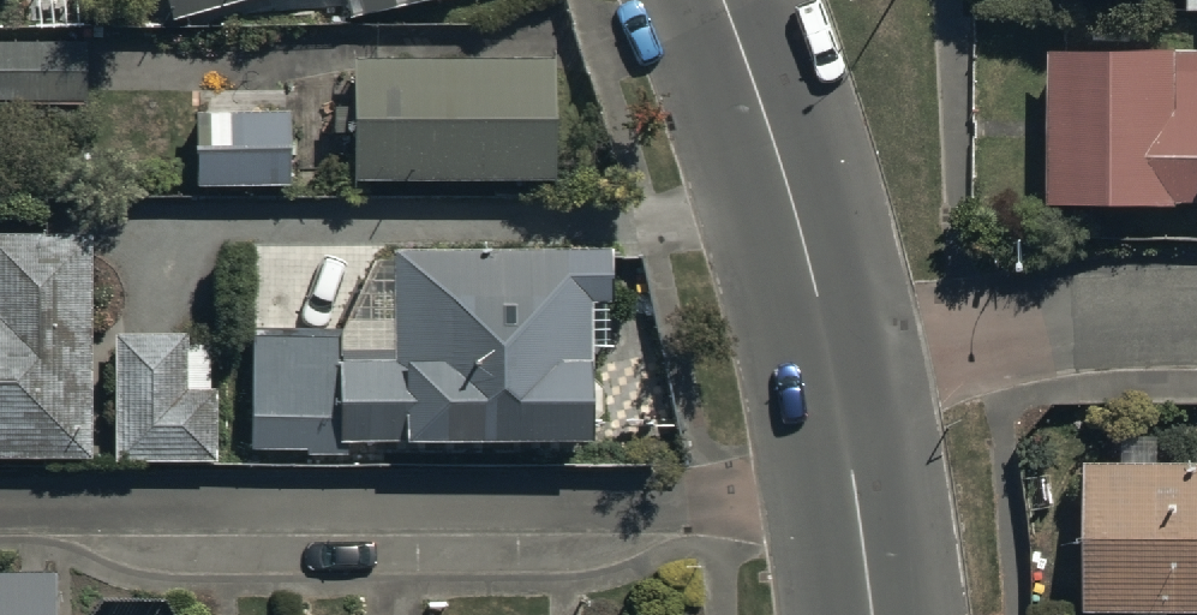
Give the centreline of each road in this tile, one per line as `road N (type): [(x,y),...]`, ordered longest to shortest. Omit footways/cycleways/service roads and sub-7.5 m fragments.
road 1 (residential): [(0,509),(858,500)]
road 2 (tertiary): [(721,0),(779,145),(839,385)]
road 3 (residential): [(839,385),(1059,331),(1196,319)]

